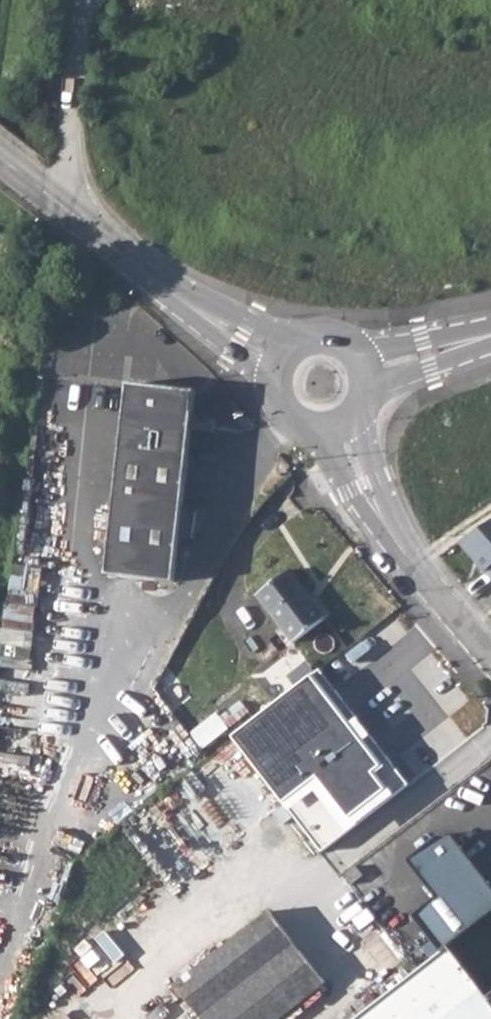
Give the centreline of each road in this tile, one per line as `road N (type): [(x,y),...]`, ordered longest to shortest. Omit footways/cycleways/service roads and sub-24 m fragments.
road 1 (residential): [(85,0),(68,196)]
road 2 (residential): [(155,280),(277,386)]
road 3 (residential): [(302,339),(155,280)]
road 4 (residential): [(400,537),(490,648)]
road 5 (residential): [(490,334),(356,344)]
road 6 (residential): [(400,537),(363,411)]
road 7 (residential): [(371,395),(490,340)]
road 8 (residential): [(330,429),(400,537)]
road 9 (residential): [(68,196),(155,280)]

